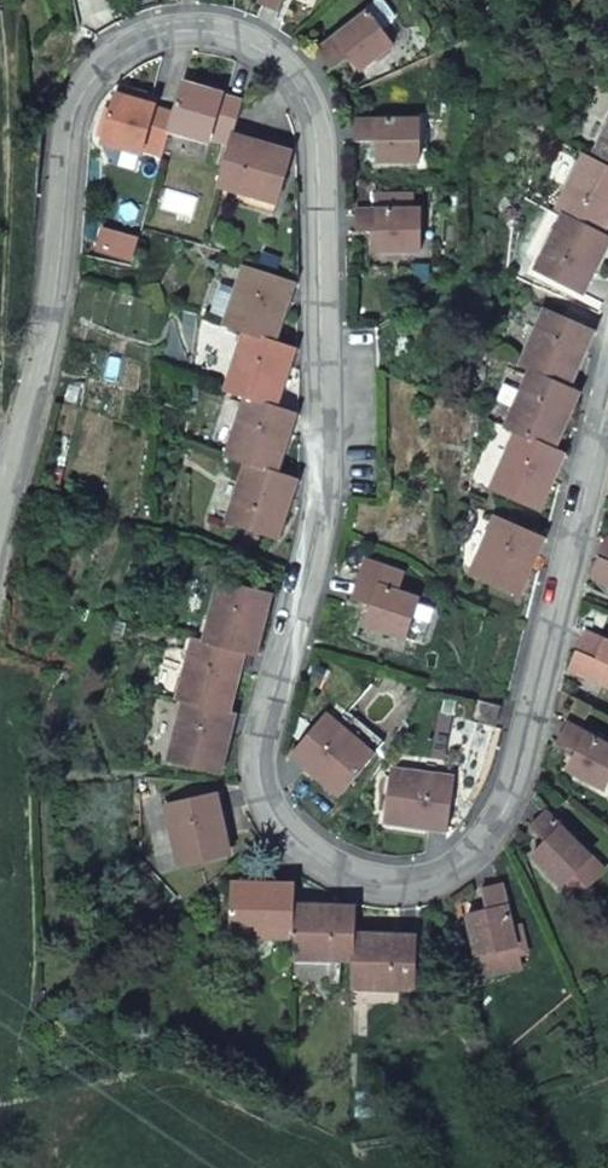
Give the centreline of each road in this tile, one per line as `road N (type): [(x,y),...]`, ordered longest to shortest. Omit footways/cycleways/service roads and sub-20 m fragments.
road 1 (residential): [(607,403),(514,782),(473,852),(410,885),(373,884),(314,858),(270,812),(259,781),(267,709),(311,552),(322,462),(318,150),(306,103),(256,47),(226,34),(155,35),(102,70),(78,99),(68,134),(56,278),(24,434)]
road 2 (track): [(0,374),(5,0)]

